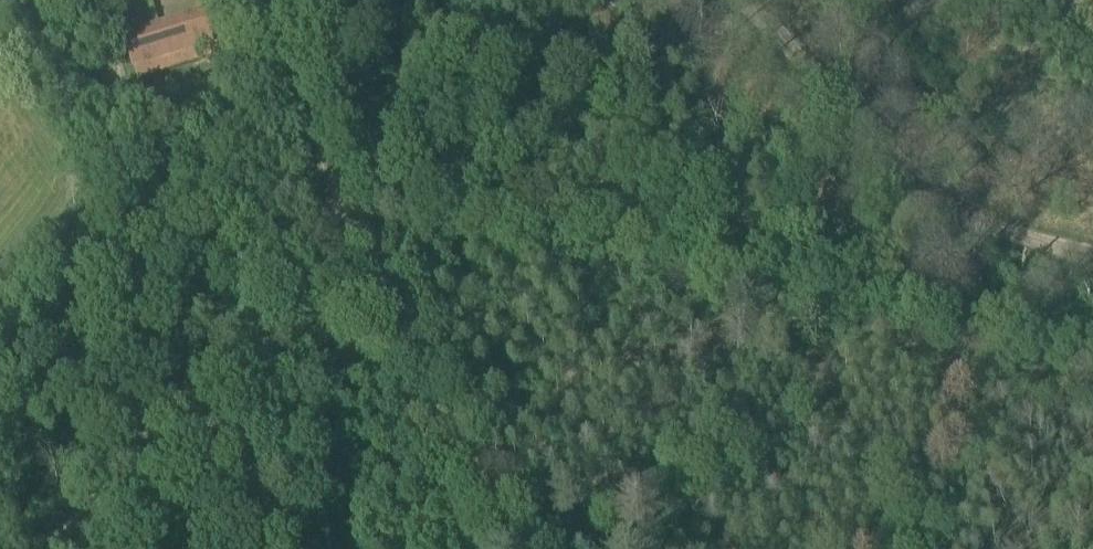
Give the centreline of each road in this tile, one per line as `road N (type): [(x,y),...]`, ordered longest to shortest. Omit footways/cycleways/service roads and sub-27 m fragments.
road 1 (track): [(45,548),(342,199)]
road 2 (track): [(515,548),(364,256)]
road 3 (track): [(331,548),(313,236)]
road 4 (track): [(756,0),(947,193)]
road 5 (track): [(364,256),(315,126)]
road 6 (track): [(315,126),(274,0)]

